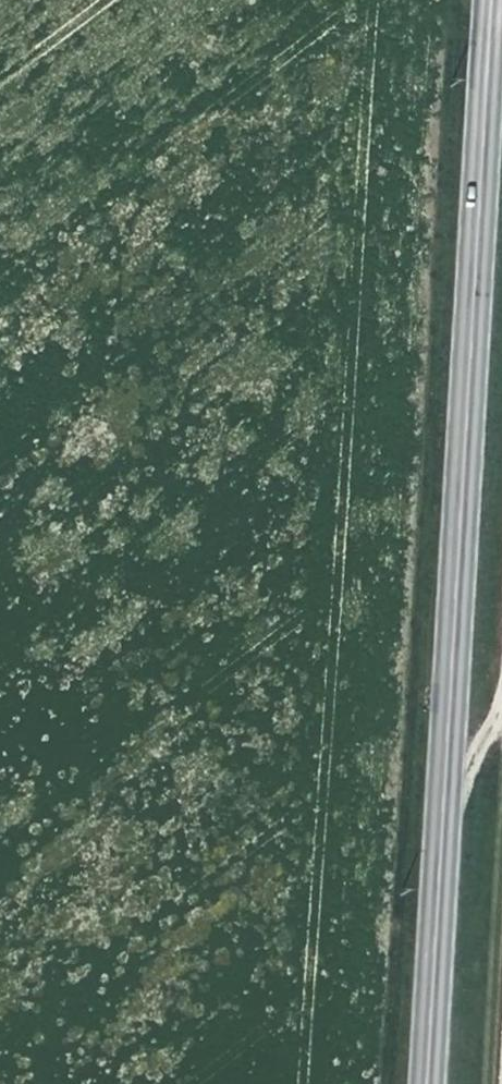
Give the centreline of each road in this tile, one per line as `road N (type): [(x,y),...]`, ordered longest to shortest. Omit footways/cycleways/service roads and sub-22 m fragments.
road 1 (primary): [(428,1083),(492,0)]

